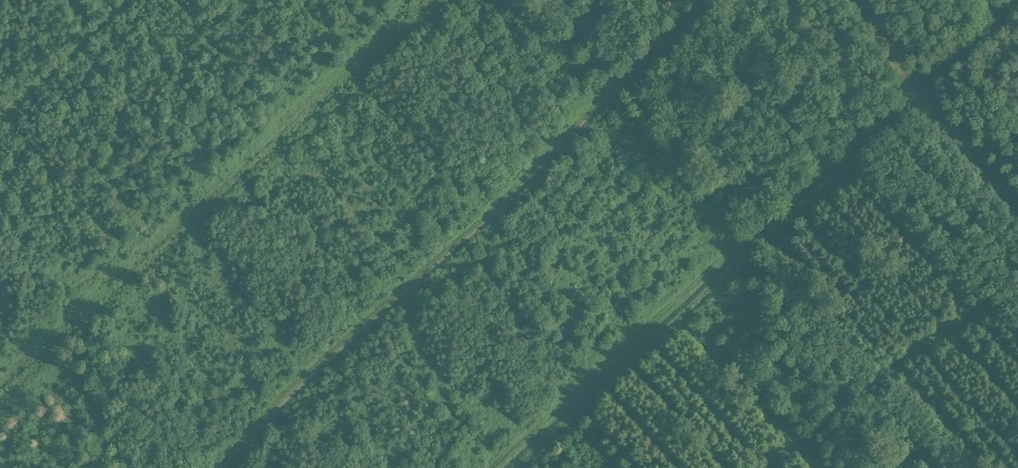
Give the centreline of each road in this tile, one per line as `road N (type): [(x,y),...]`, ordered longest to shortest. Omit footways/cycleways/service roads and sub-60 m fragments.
road 1 (track): [(1017,201),(931,107),(866,4)]
road 2 (track): [(0,114),(128,0)]

